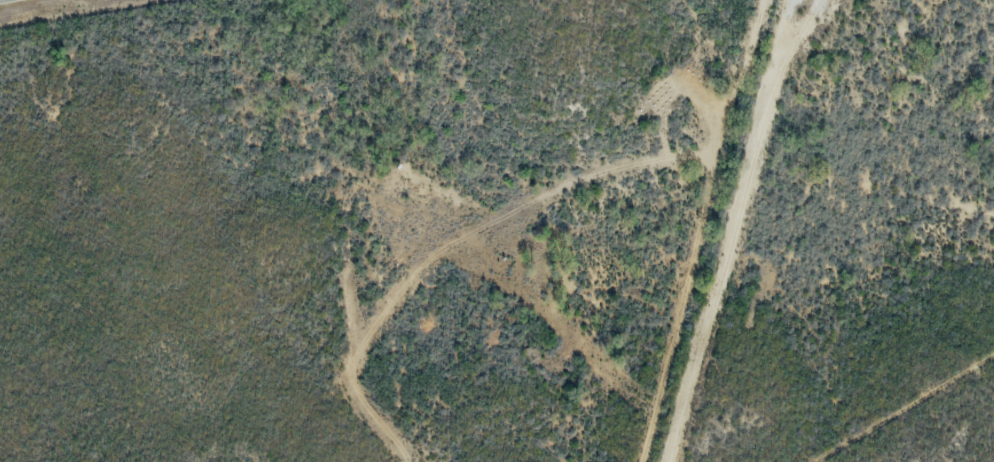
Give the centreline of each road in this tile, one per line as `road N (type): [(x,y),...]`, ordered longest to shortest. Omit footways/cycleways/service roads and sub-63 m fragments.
road 1 (residential): [(649,461),(719,189),(688,148),(553,181),(387,330),(382,414),(390,461)]

